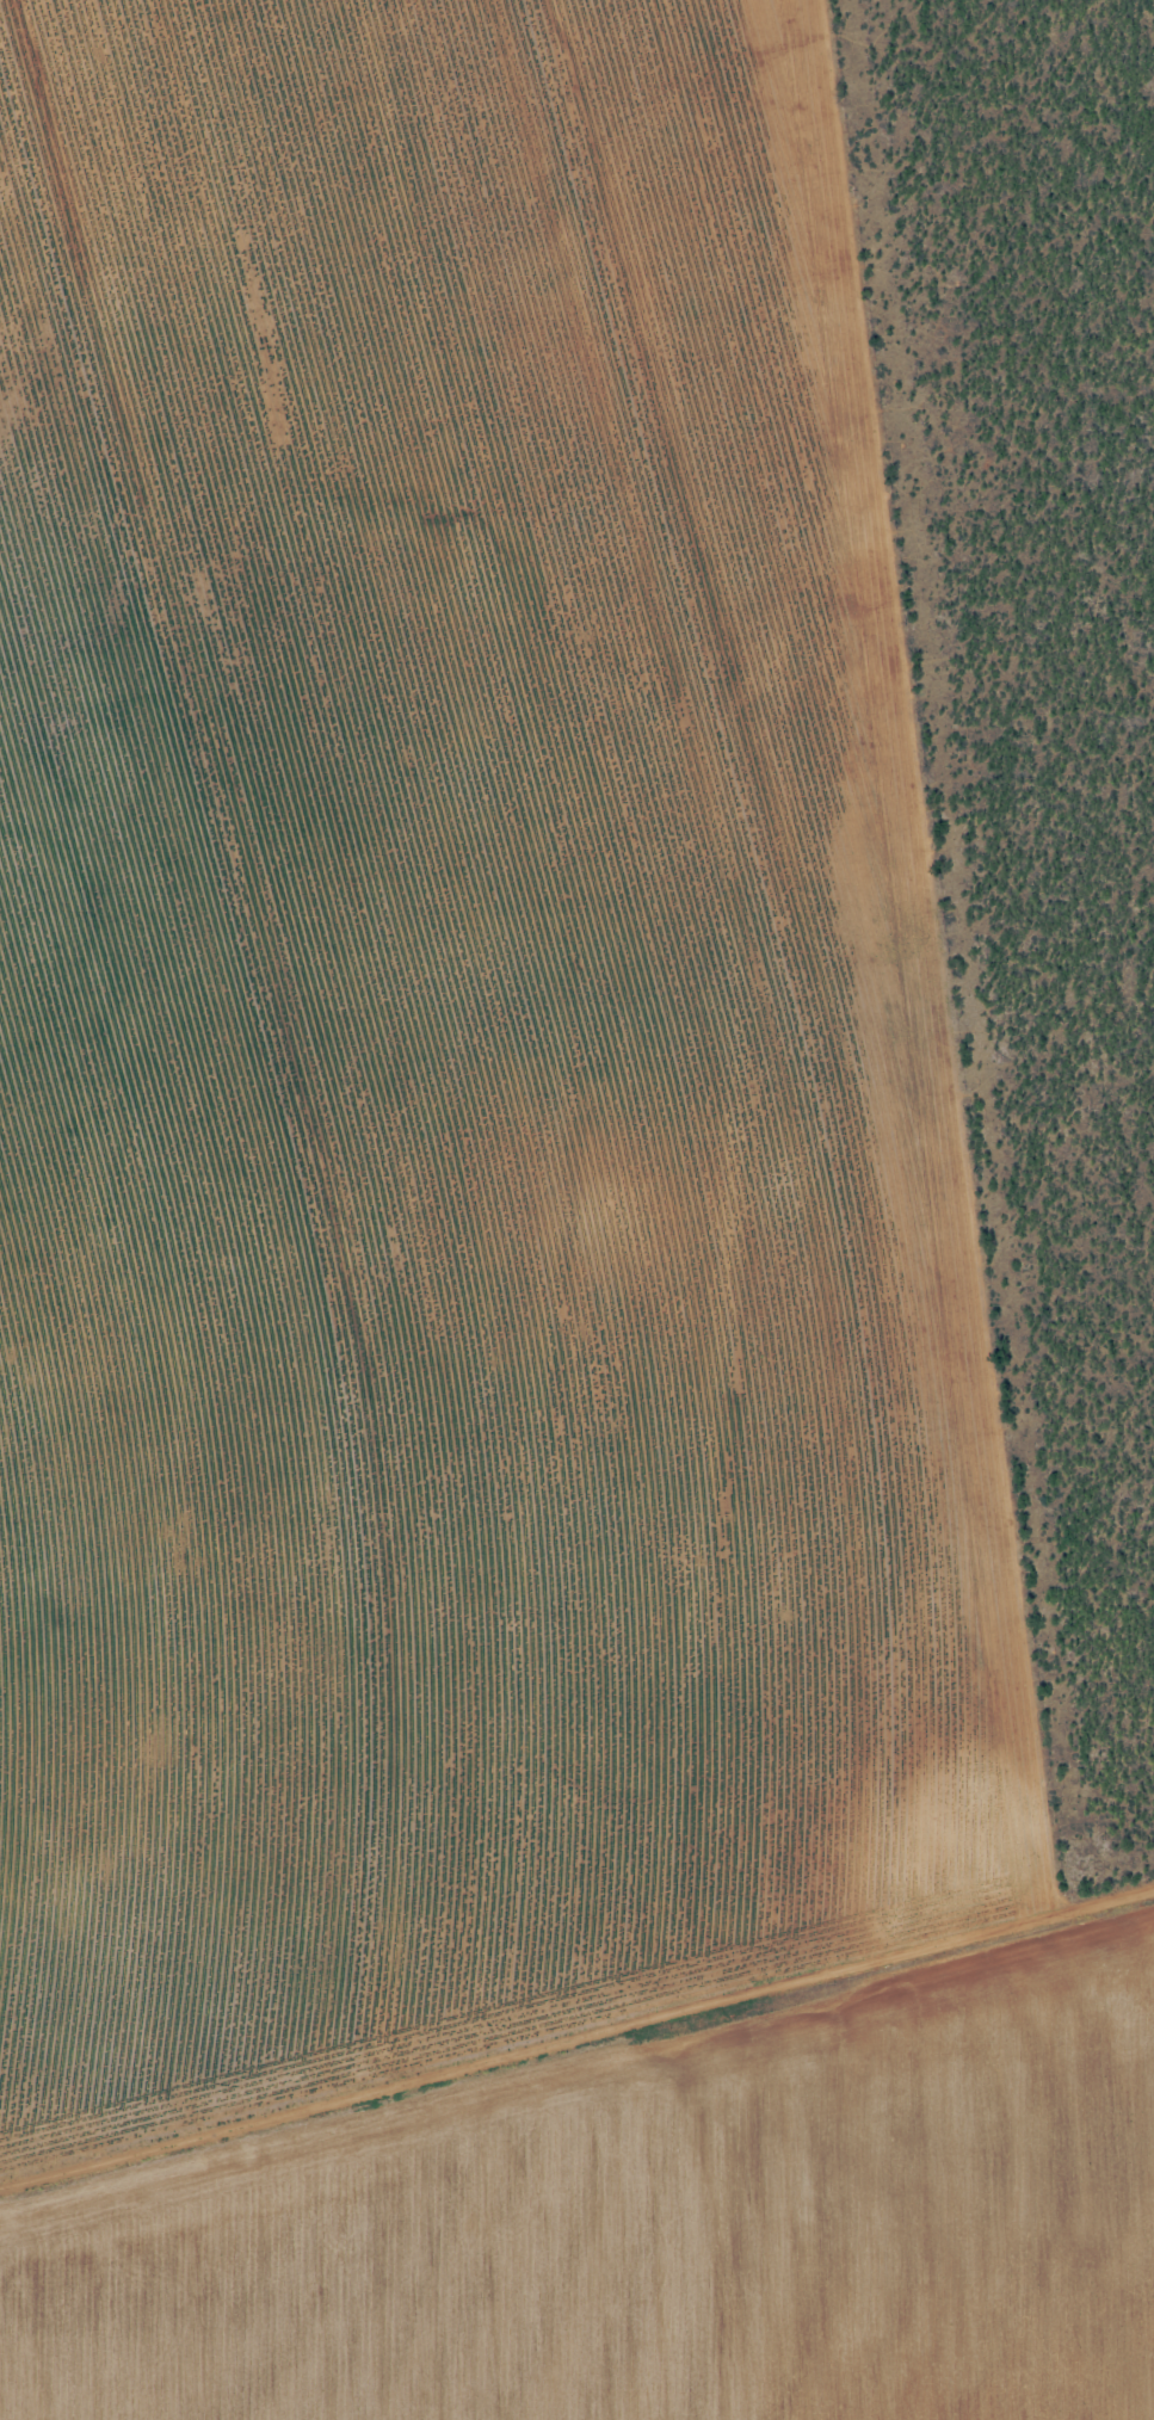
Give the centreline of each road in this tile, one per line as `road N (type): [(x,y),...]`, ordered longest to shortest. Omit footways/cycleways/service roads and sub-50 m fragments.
road 1 (residential): [(0,2194),(1153,1905)]

